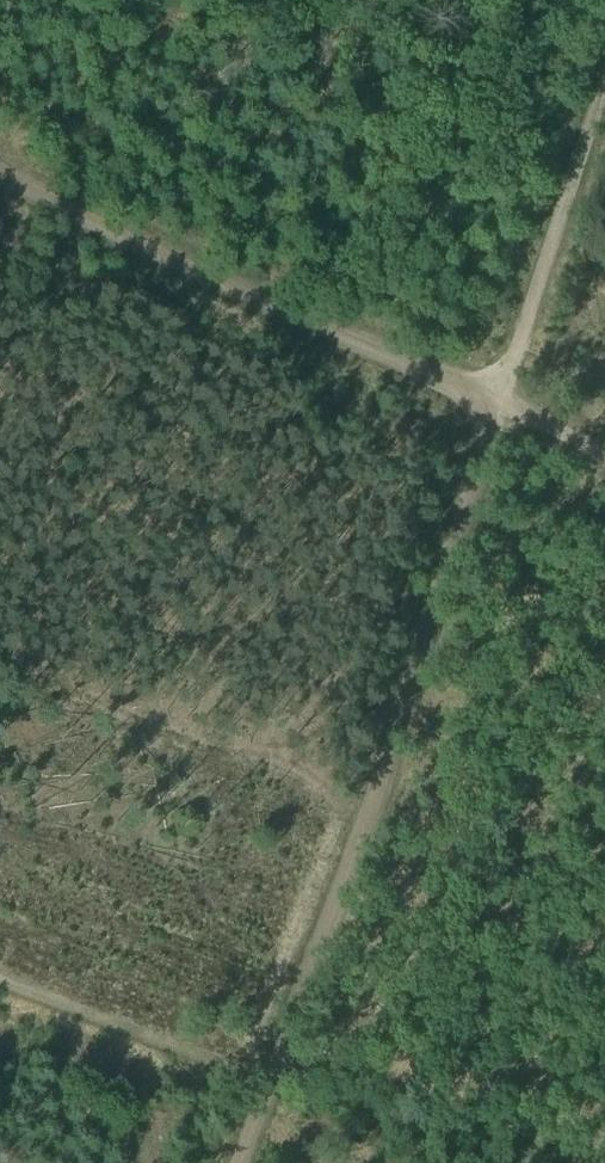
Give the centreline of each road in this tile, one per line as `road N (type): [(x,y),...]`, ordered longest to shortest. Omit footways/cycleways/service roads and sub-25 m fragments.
road 1 (track): [(502,400),(219,1162)]
road 2 (track): [(0,168),(502,400)]
road 3 (track): [(240,1101),(309,1073),(487,1125),(564,1162)]
road 4 (track): [(502,400),(604,89)]
road 5 (track): [(502,400),(604,471)]

